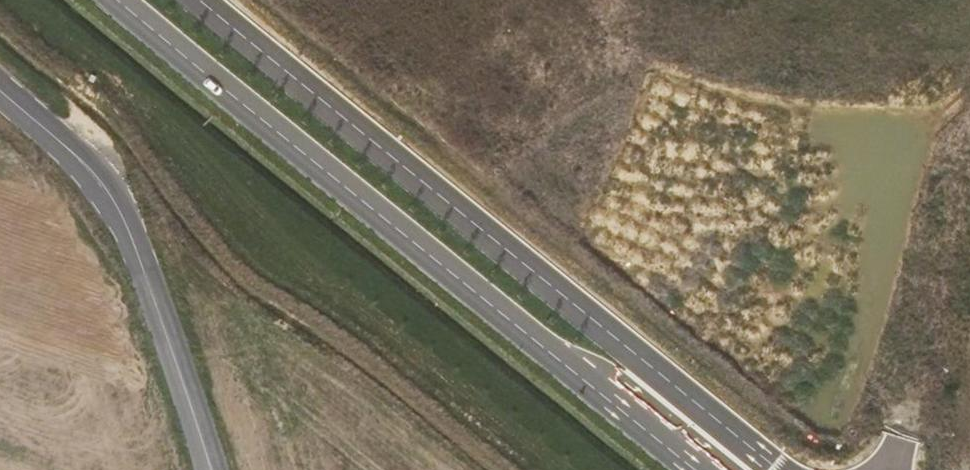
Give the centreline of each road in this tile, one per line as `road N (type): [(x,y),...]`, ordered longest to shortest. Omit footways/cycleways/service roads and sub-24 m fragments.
road 1 (tertiary): [(119,0),(703,469)]
road 2 (tertiary): [(780,469),(208,0)]
road 3 (tertiary): [(0,93),(114,198),(212,469)]
road 4 (unclassified): [(888,469),(969,211)]

